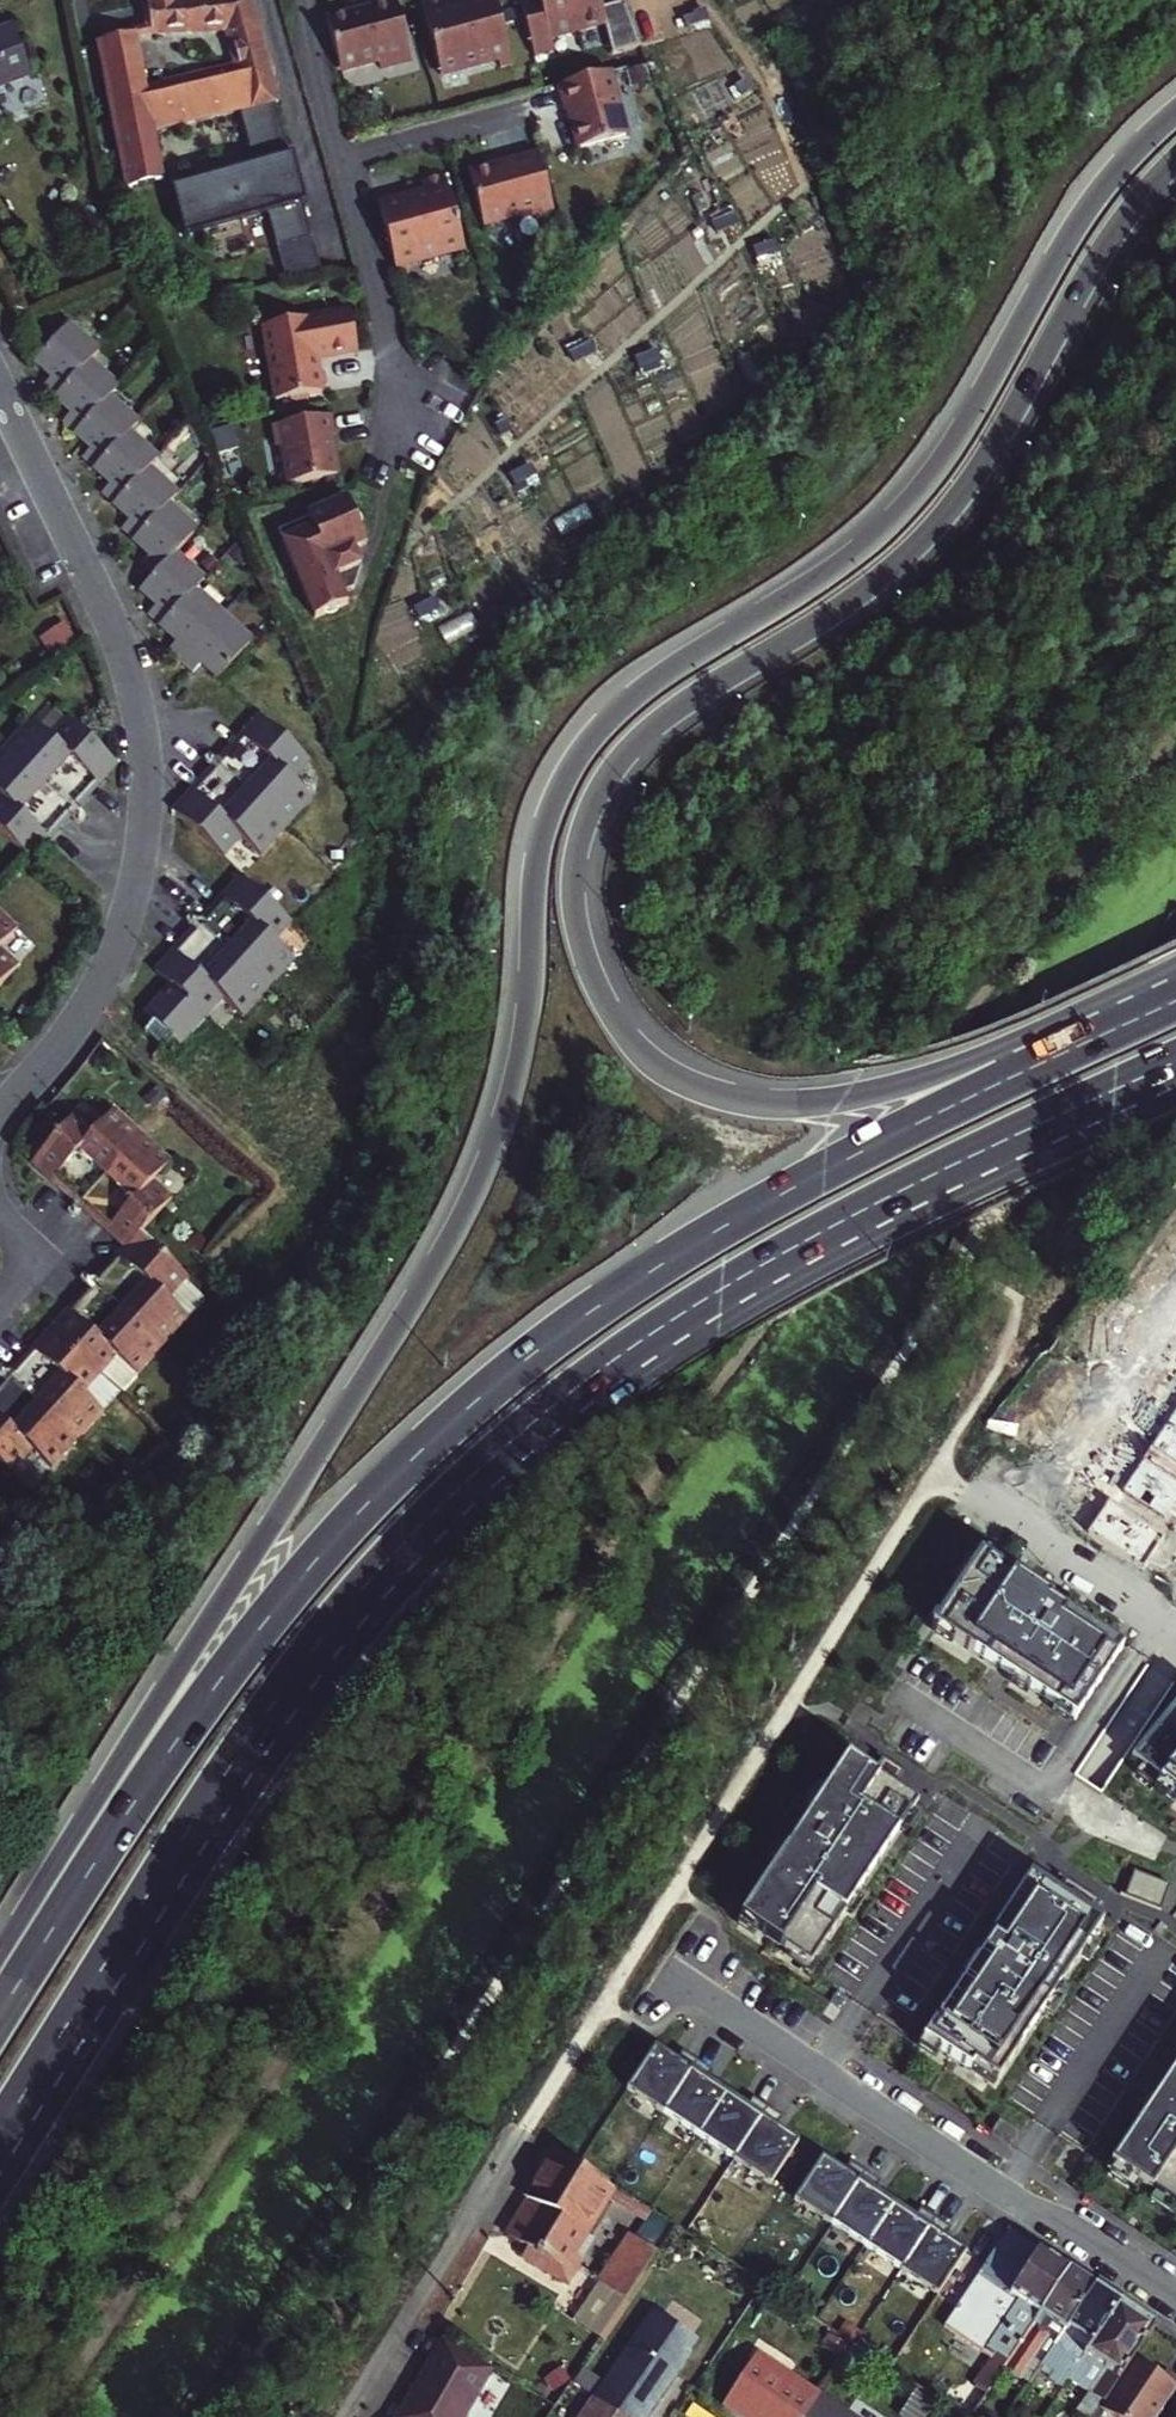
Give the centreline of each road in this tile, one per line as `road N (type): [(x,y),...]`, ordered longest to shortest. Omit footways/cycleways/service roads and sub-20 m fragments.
road 1 (trunk): [(1175,109),(1101,188),(952,443),(892,519),(805,585),(622,699),(575,754),(532,859),(520,1023),(474,1186),(414,1302),(0,1954)]
road 2 (trunk): [(1175,970),(919,1083),(841,1102),(767,1102),(690,1079),(633,1036),(591,964),(576,889),(590,816),(653,727),(863,594),(933,531),(988,458),(1104,250),(1175,162)]
road 3 (trunk): [(1175,1002),(786,1193),(634,1281),(506,1374),(342,1530),(242,1650),(0,2012)]
road 4 (trunk): [(0,2149),(277,1715),(364,1600),(475,1475),(610,1361),(858,1215)]
road 5 (residential): [(0,392),(123,658),(142,724),(146,786),(136,877),(107,967),(77,1024),(0,1118)]
road 6 (residential): [(688,1977),(1175,2300)]
road 7 (trunk): [(858,1215),(1175,1064)]
road 8 (residential): [(544,2123),(352,2416)]
road 9 (trunk): [(858,1215),(1175,1090)]
road 10 (residential): [(342,163),(390,355),(385,438)]
road 11 (residential): [(1021,1523),(1175,1298)]
road 12 (residential): [(1021,1523),(1175,1628)]
road 13 (residential): [(517,118),(342,163)]
road 14 (residential): [(302,0),(342,163)]

